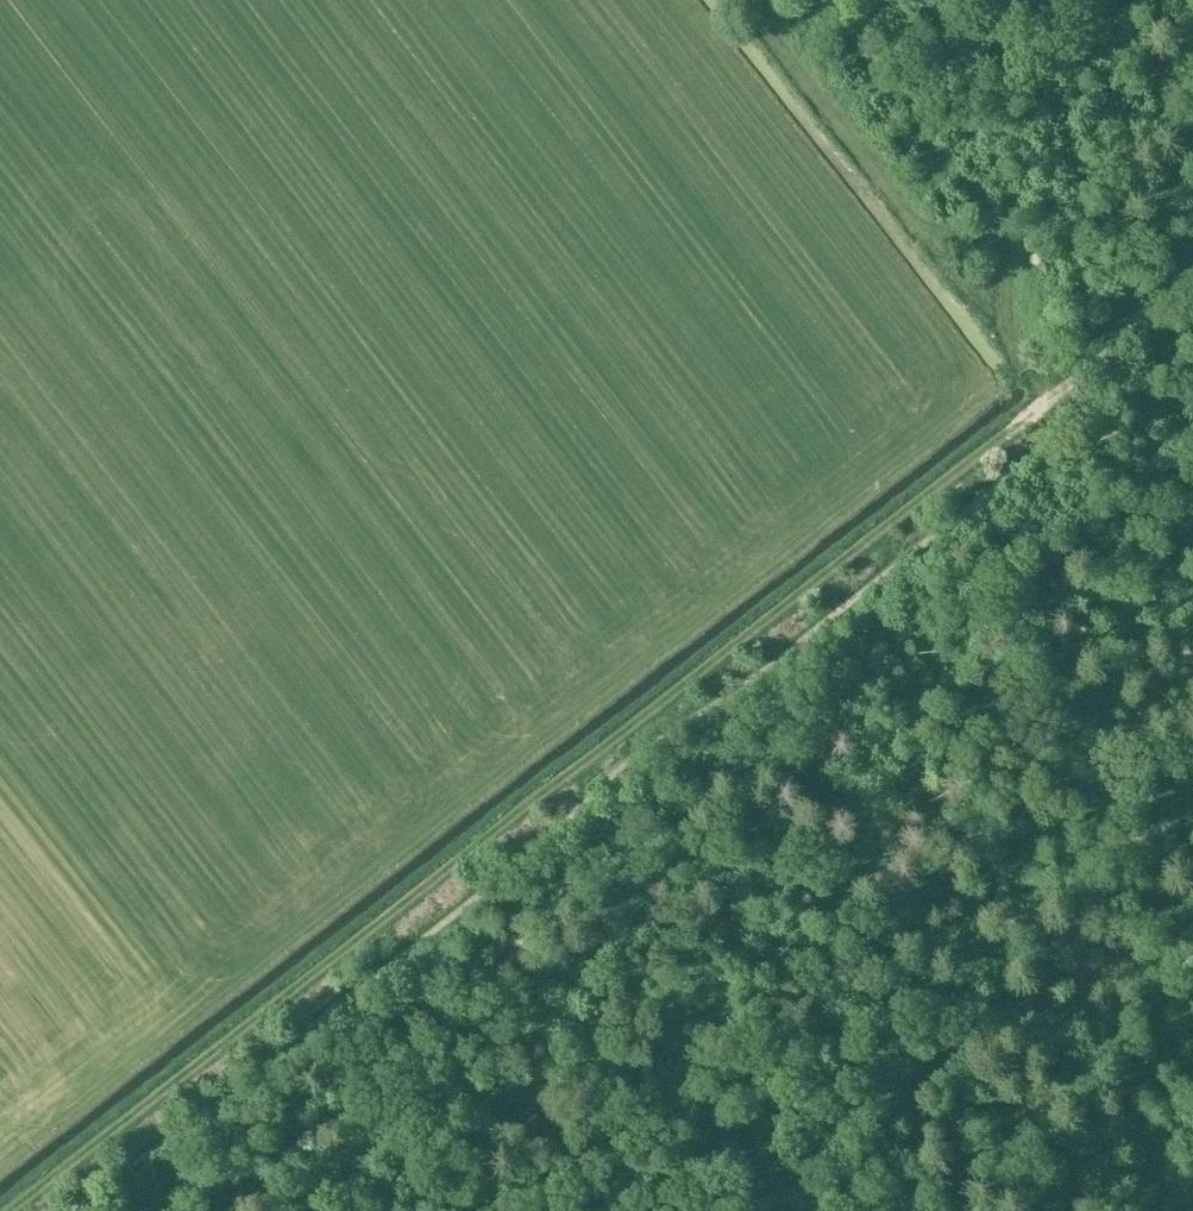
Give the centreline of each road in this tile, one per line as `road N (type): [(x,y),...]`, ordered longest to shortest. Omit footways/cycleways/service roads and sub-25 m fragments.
road 1 (track): [(1192,284),(11,1210)]
road 2 (track): [(1049,398),(746,0)]

